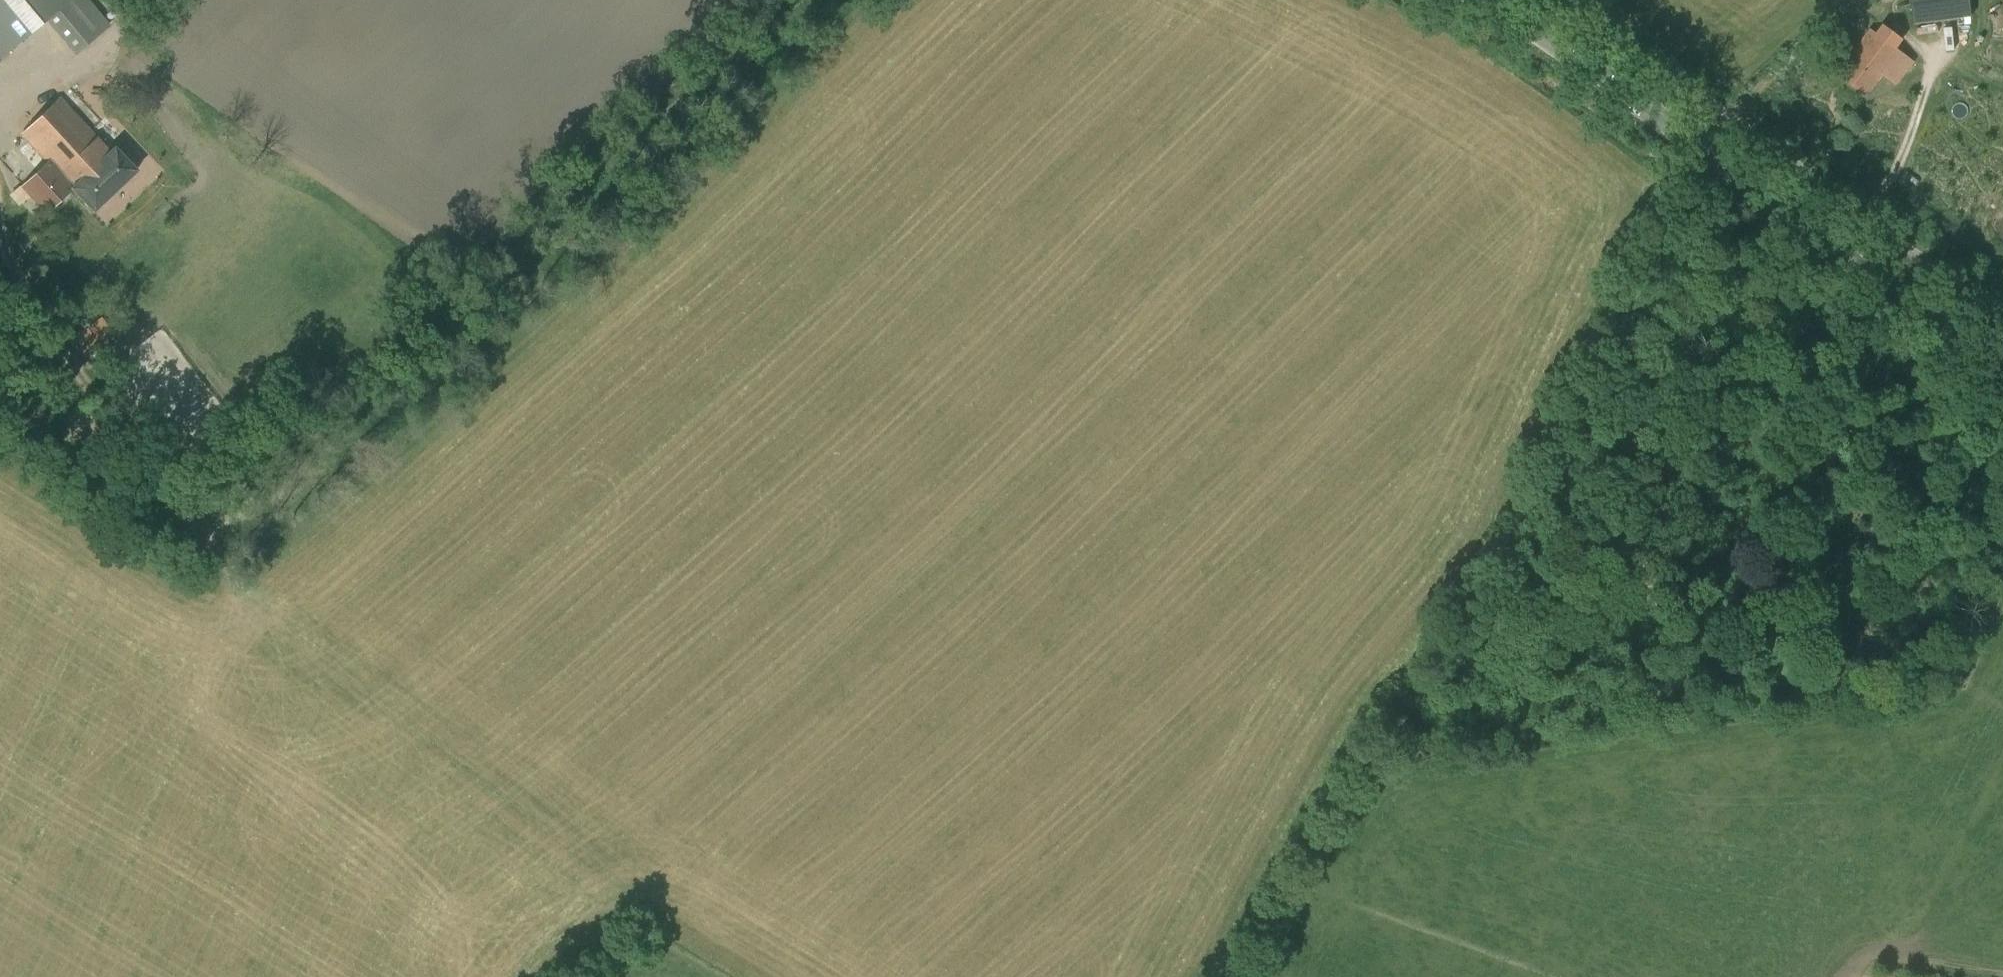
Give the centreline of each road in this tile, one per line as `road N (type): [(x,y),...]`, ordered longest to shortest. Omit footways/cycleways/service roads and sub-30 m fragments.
road 1 (secondary): [(1494,0),(1577,51),(2002,379)]

